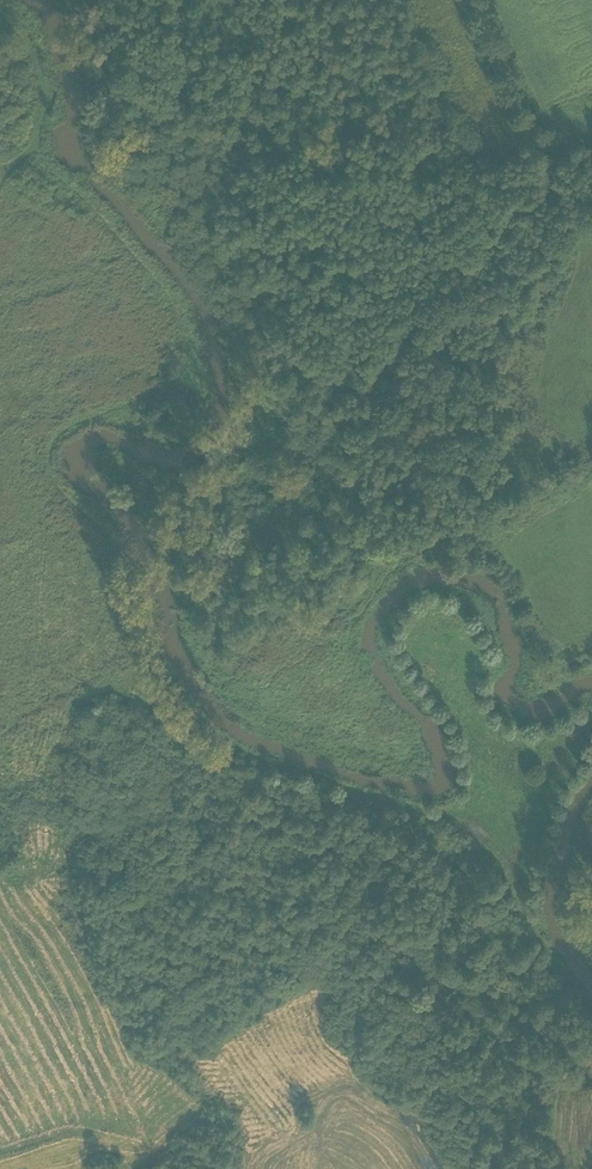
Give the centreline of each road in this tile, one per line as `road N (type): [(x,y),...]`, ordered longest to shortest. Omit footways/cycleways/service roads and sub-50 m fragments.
road 1 (track): [(475,0),(580,227)]

